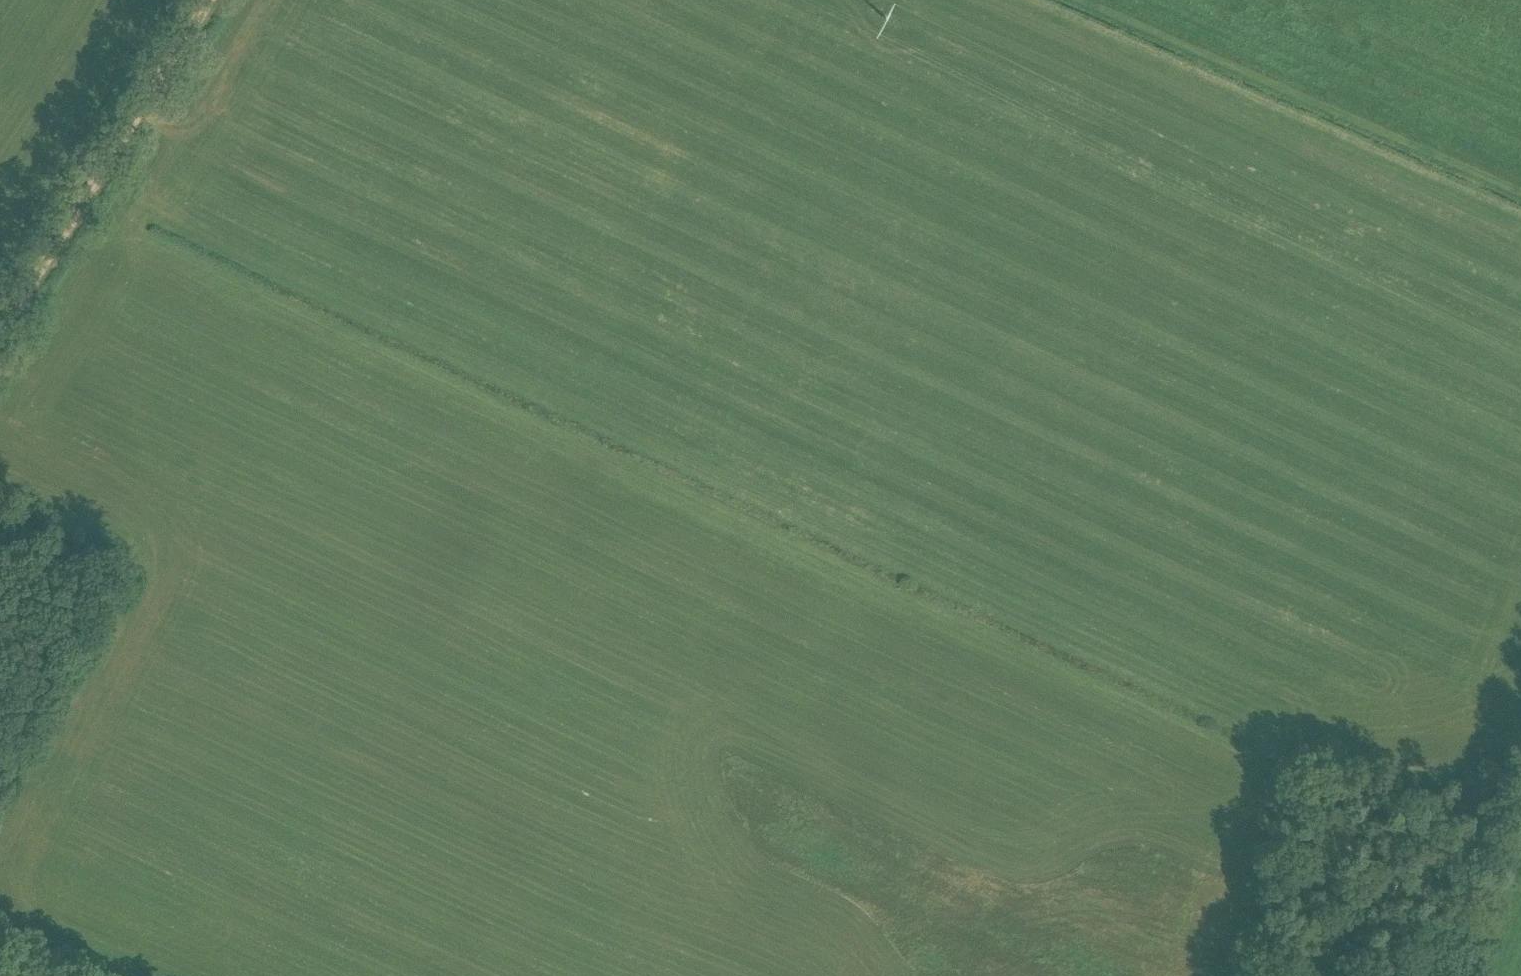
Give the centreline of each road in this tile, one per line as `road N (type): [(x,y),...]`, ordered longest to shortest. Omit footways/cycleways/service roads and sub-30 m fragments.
road 1 (track): [(0,331),(208,0)]

